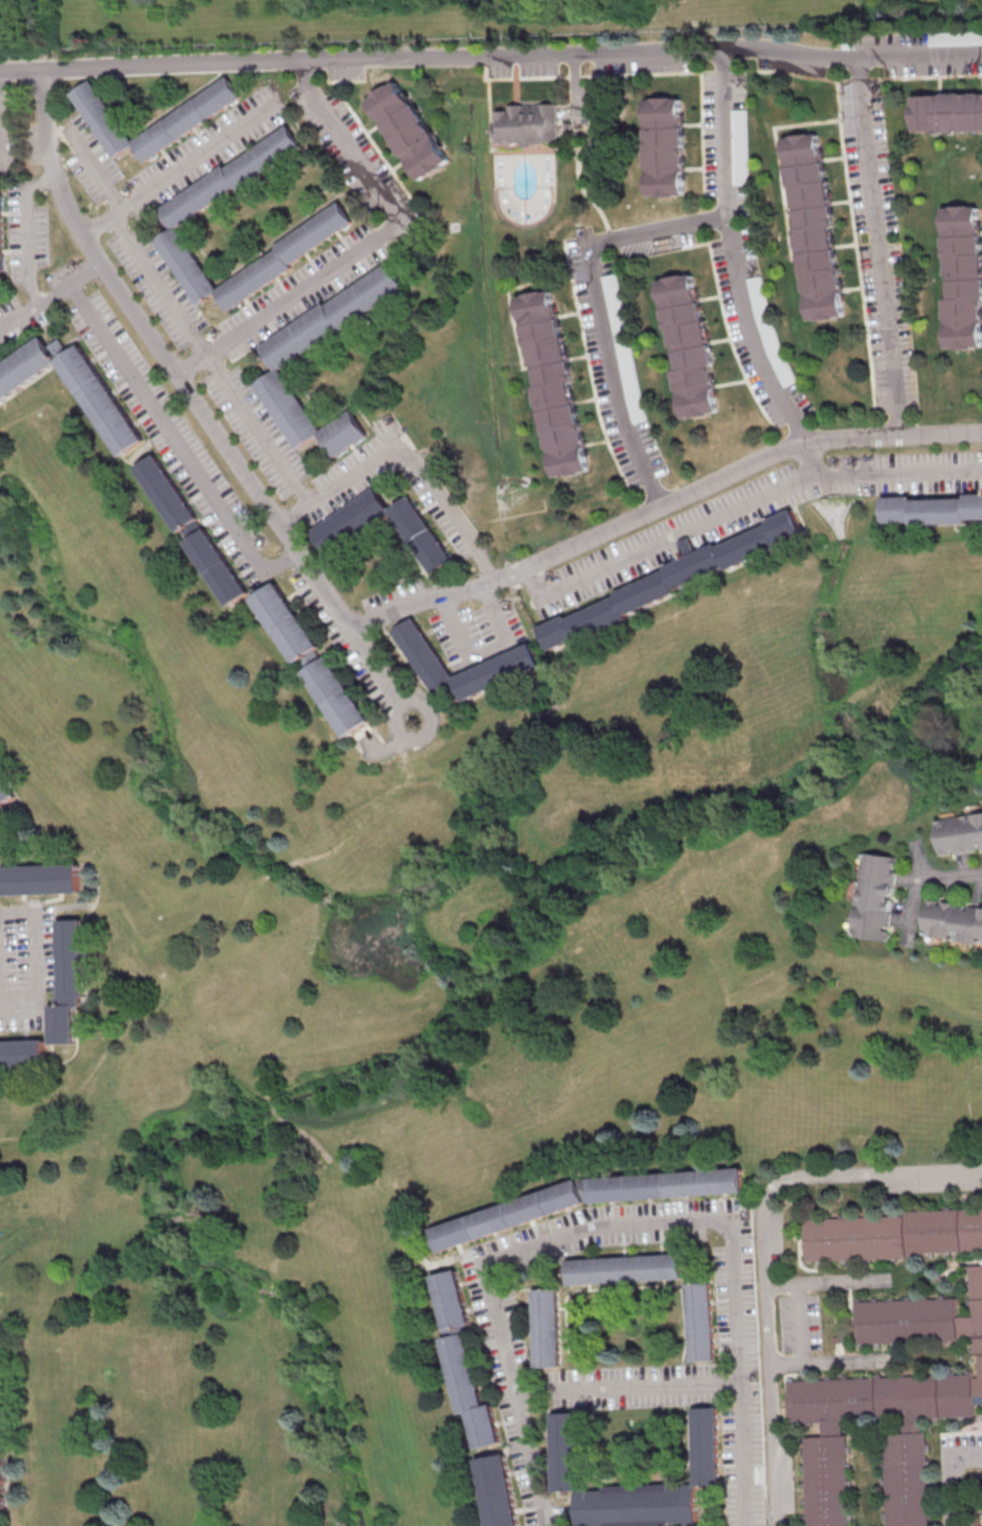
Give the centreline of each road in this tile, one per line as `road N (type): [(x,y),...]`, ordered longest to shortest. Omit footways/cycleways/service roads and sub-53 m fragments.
road 1 (residential): [(981,57),(863,63),(726,50),(0,75)]
road 2 (residential): [(418,724),(87,235),(48,136),(45,73)]
road 3 (residential): [(545,1525),(483,1278),(487,1267),(599,1229),(723,1226),(734,1236),(741,1385)]
road 4 (residential): [(356,637),(395,613),(497,585),(788,450),(981,437)]
road 5 (residential): [(178,376),(376,244)]
road 6 (residential): [(279,102),(87,235)]
road 7 (residential): [(514,1396),(741,1385)]
road 8 (residential): [(115,216),(207,357)]
road 9 (residential): [(497,585),(403,447)]
road 10 (residential): [(283,529),(403,447)]
road 11 (residential): [(741,1385),(748,1525)]
road 12 (residential): [(909,946),(919,881),(981,876)]
road 13 (residential): [(107,267),(0,330)]

